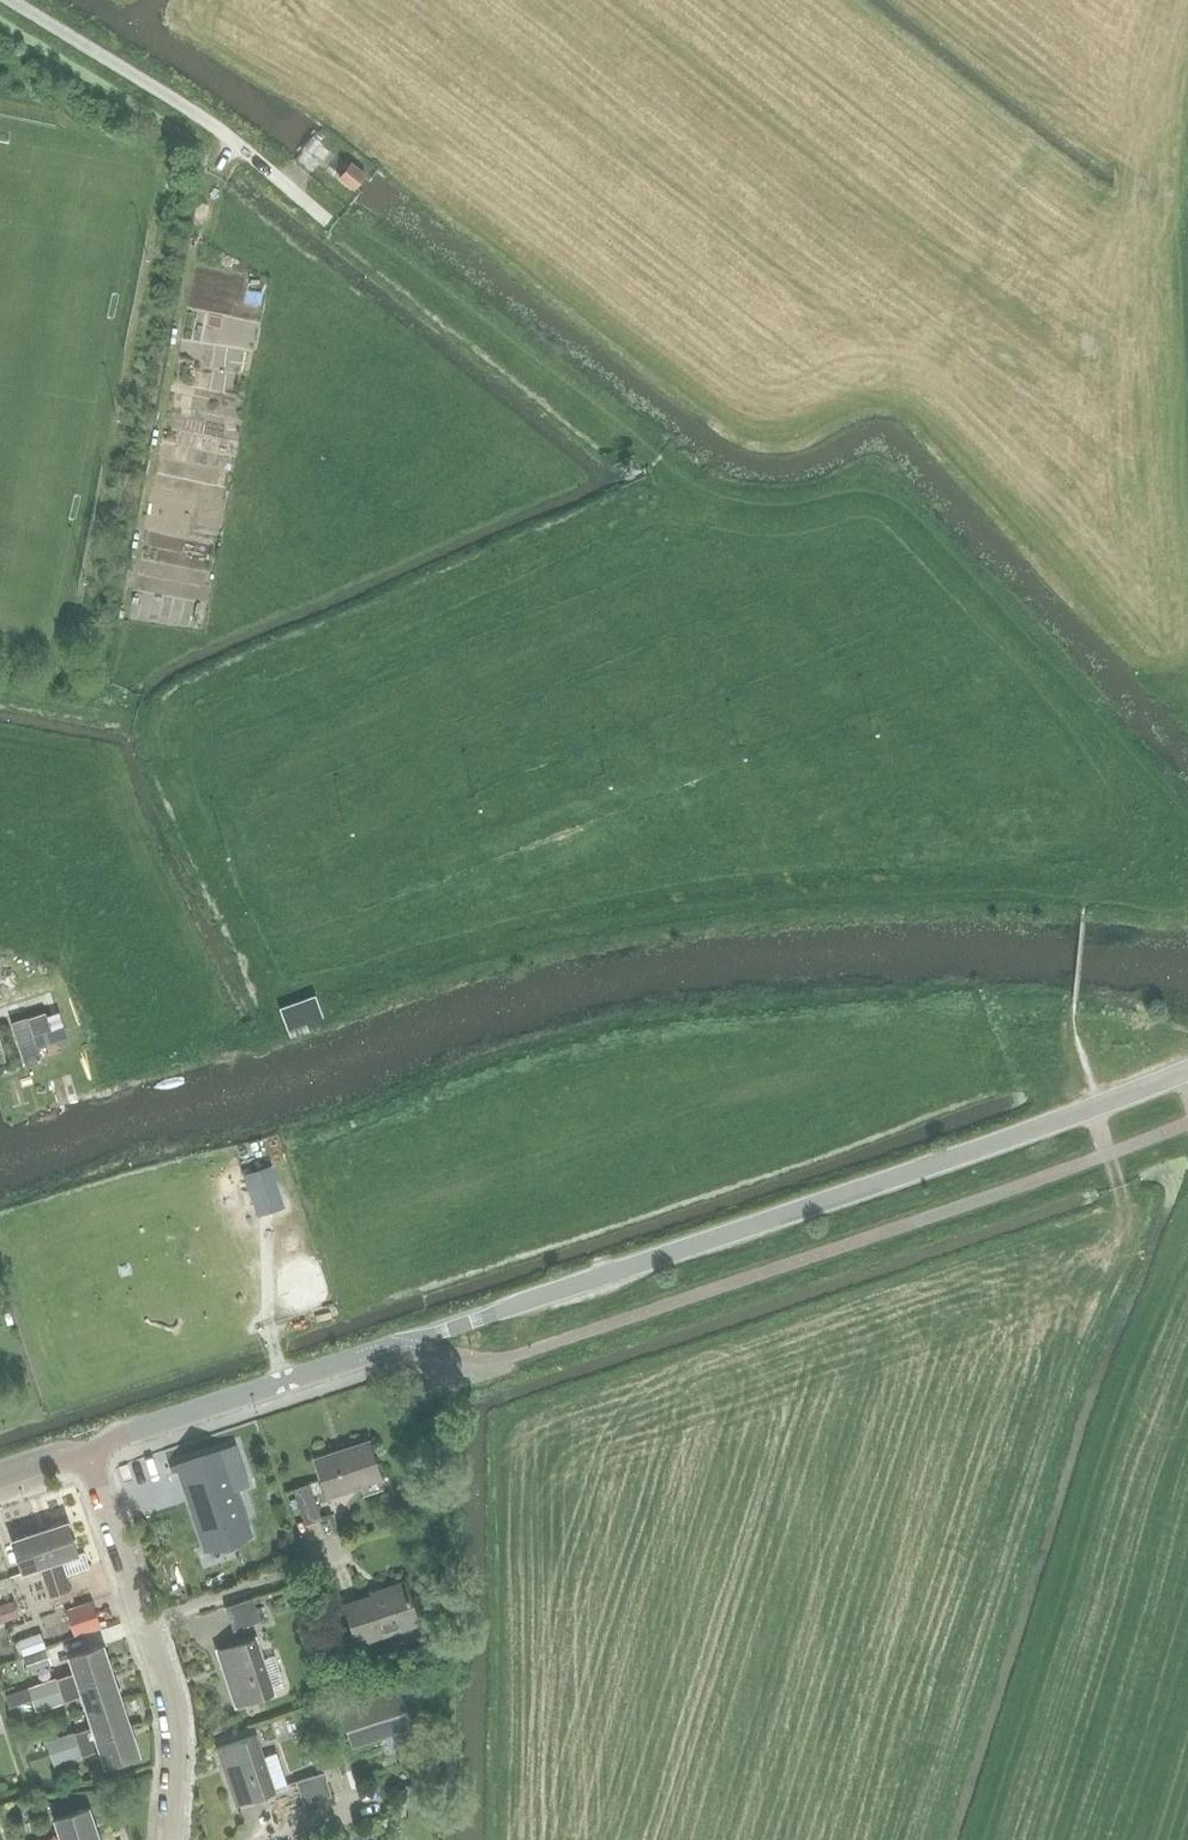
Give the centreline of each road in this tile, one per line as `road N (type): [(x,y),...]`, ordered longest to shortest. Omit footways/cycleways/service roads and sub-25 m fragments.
road 1 (tertiary): [(88,1457),(119,1434),(433,1335),(1187,1073)]
road 2 (residential): [(167,1839),(174,1746),(167,1698),(88,1457)]

